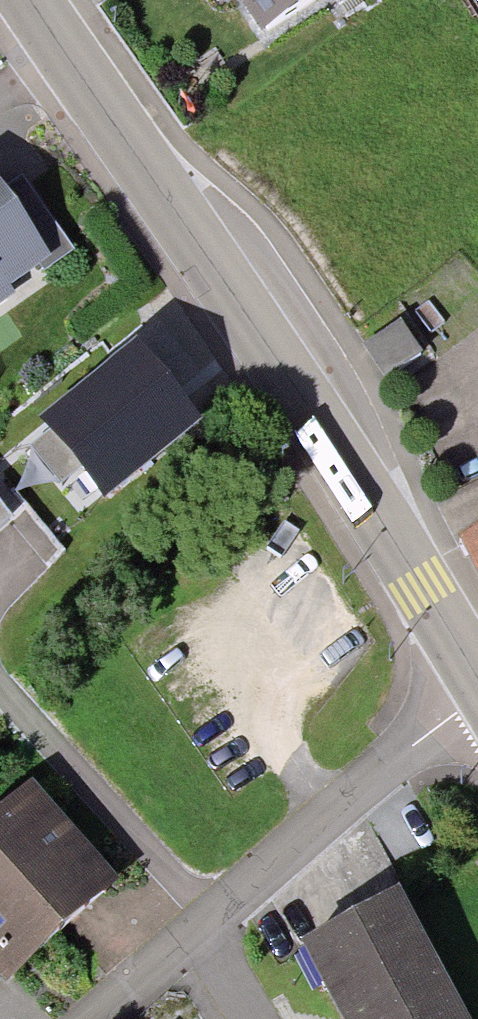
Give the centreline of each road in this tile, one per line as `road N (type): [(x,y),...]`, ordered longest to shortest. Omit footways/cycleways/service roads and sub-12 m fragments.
road 1 (tertiary): [(28,0),(219,274),(477,695)]
road 2 (residential): [(86,1018),(477,695)]

